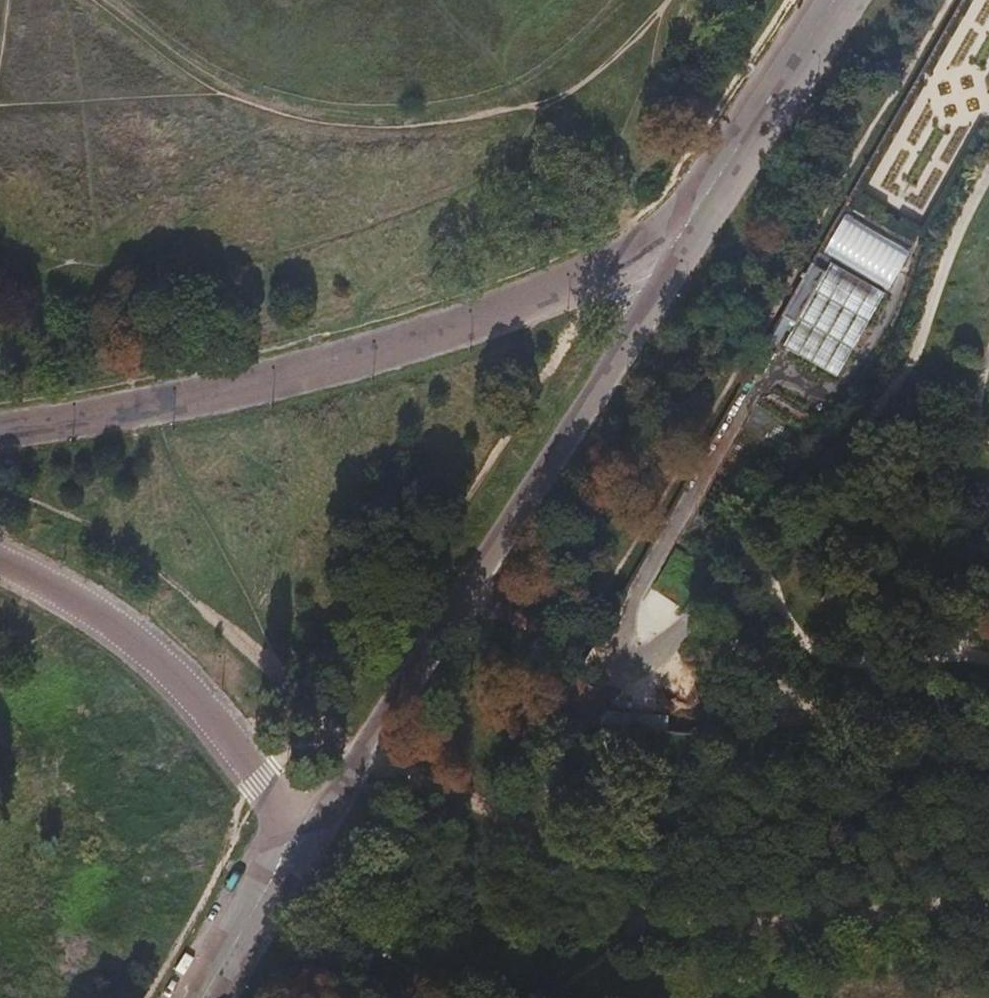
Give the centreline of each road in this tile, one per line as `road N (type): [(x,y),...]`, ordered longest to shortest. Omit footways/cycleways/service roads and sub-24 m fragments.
road 1 (unclassified): [(689,228),(611,272),(346,358),(112,413),(0,428)]
road 2 (tertiary): [(305,837),(689,228)]
road 3 (unclassified): [(305,837),(198,697),(138,644),(0,557)]
road 4 (tertiary): [(836,0),(689,228)]
road 5 (tertiary): [(206,997),(305,837)]
road 6 (track): [(466,985),(598,997)]

